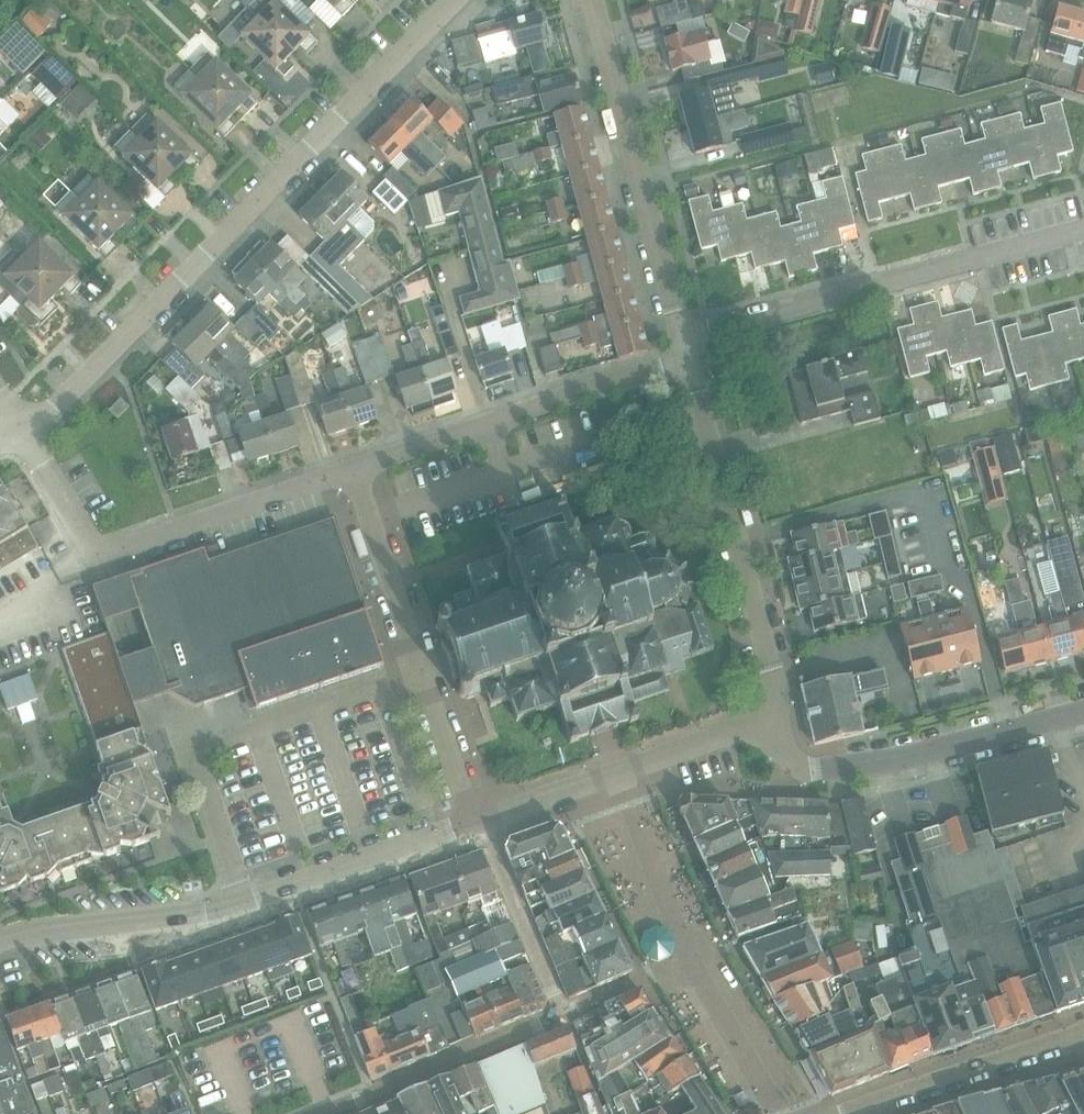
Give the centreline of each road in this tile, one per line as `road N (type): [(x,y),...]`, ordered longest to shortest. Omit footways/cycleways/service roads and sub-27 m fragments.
road 1 (residential): [(23,429),(113,357),(457,0)]
road 2 (unclassified): [(484,825),(238,912),(51,933),(0,949)]
road 3 (residential): [(683,336),(1083,233)]
road 4 (residential): [(354,468),(116,548),(95,538),(23,429)]
road 5 (residential): [(766,736),(778,694),(691,365)]
road 6 (residential): [(484,825),(420,674),(354,468)]
road 7 (residential): [(691,365),(608,383),(354,468)]
road 8 (residential): [(683,336),(590,0)]
road 9 (unclassified): [(766,736),(800,769),(813,772),(906,759),(1083,714)]
road 10 (residential): [(842,1113),(1083,1031)]
road 11 (residential): [(565,1015),(336,1113)]
road 12 (residential): [(565,1015),(484,825)]
road 13 (unclassified): [(621,772),(744,727),(766,736)]
road 14 (unclassified): [(621,772),(484,825)]

